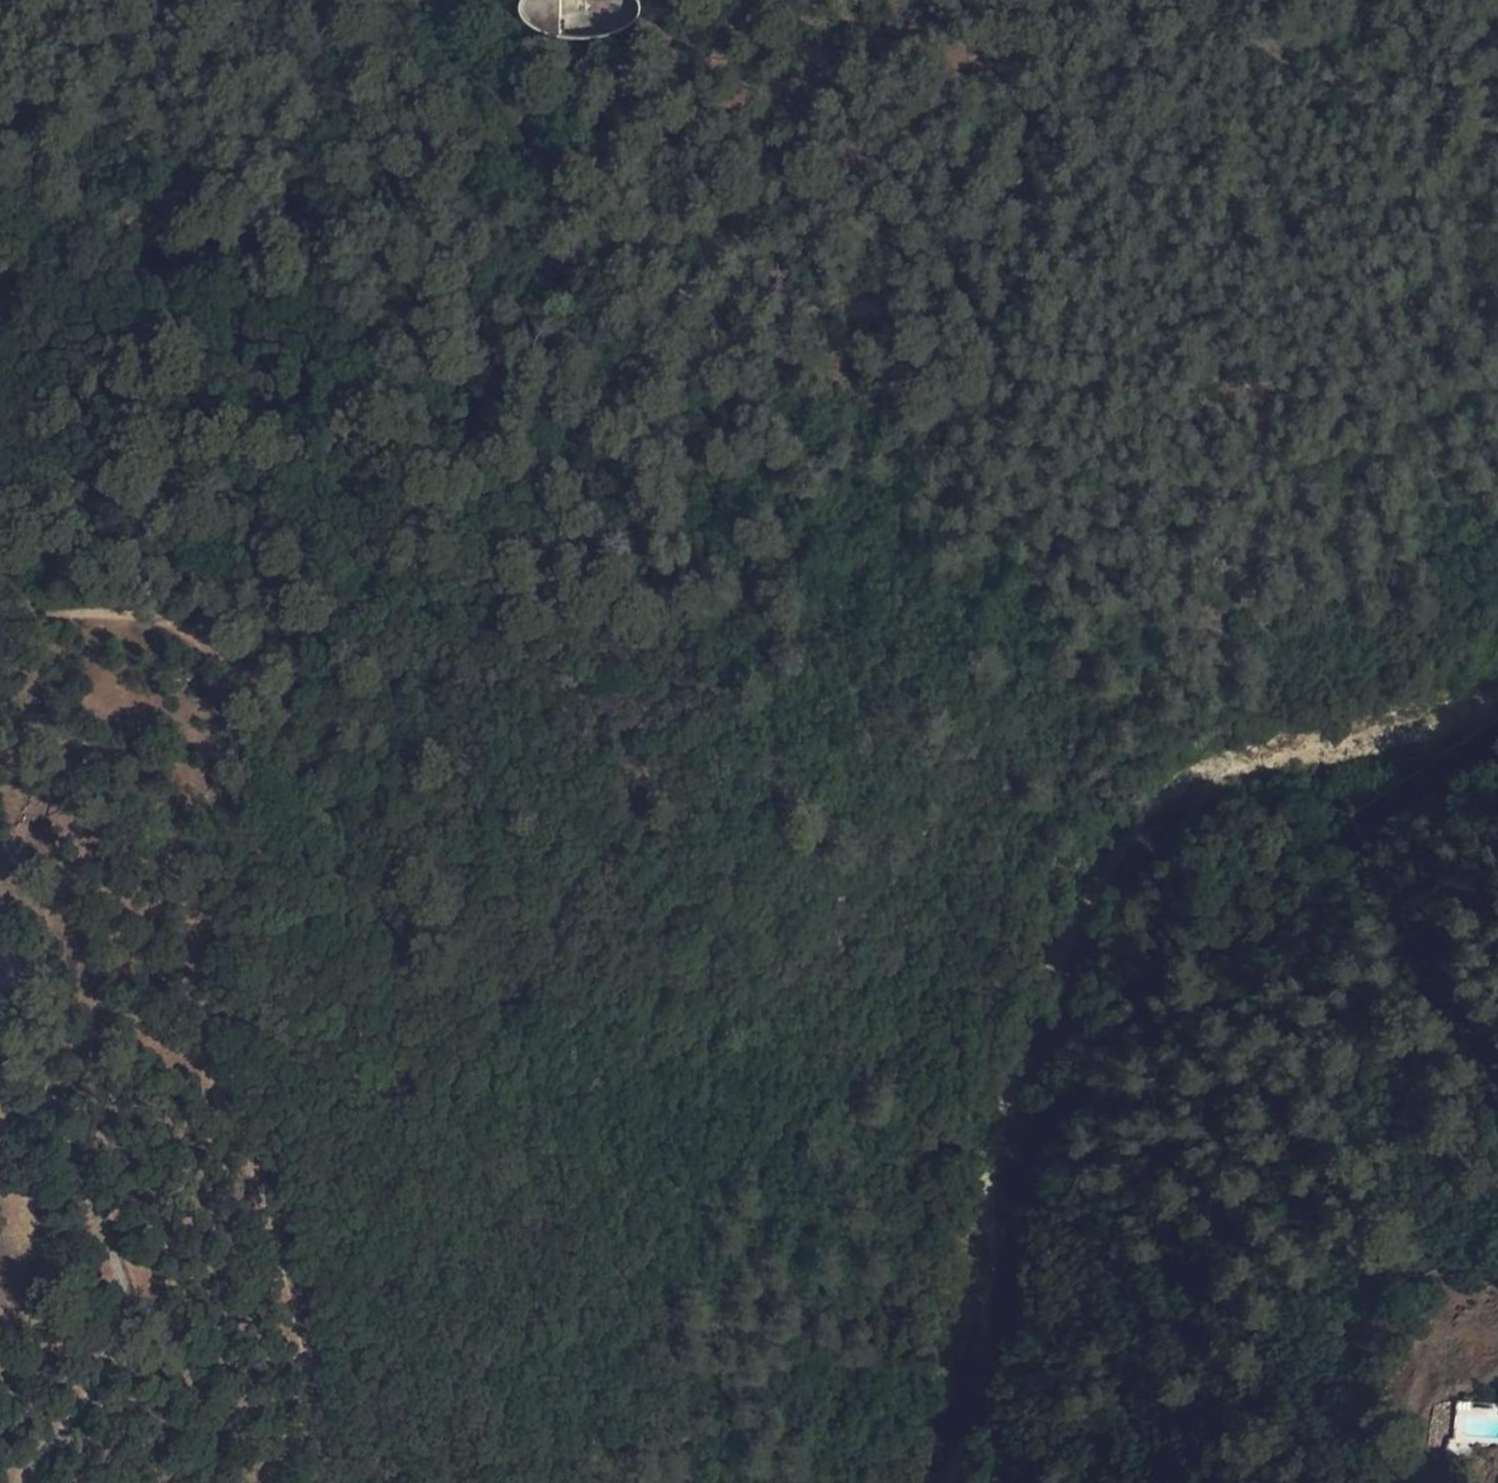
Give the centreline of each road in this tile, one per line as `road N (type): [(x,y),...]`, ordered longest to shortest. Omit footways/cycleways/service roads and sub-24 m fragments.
road 1 (track): [(1007,0),(890,120),(754,209),(556,234),(448,171),(383,113),(290,96),(0,104)]
road 2 (track): [(251,1482),(286,1417),(268,1254),(186,987),(271,759),(248,697),(176,622),(0,596)]

